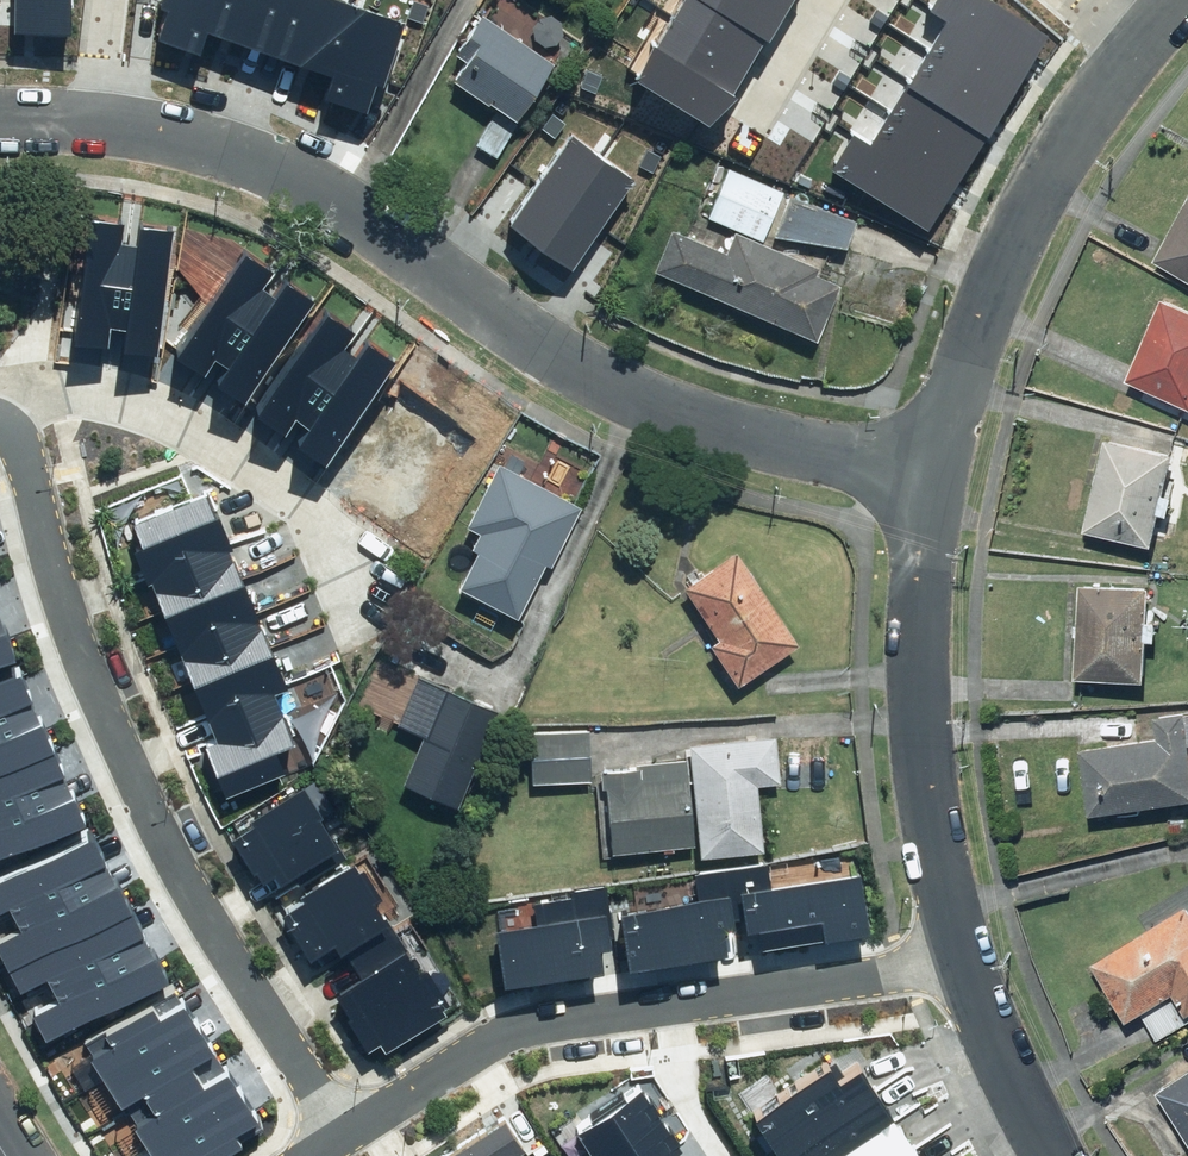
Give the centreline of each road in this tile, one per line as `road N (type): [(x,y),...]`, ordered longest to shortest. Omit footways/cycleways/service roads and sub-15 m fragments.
road 1 (residential): [(937,476),(609,373),(269,169),(150,130),(0,121)]
road 2 (residential): [(0,420),(25,460),(69,620),(158,827),(345,1136)]
road 3 (residential): [(345,1136),(500,1039),(532,1028),(964,959)]
road 4 (residential): [(1177,0),(1080,119),(1039,192),(975,335),(937,476)]
road 5 (residential): [(937,476),(922,702),(964,959)]
road 6 (residential): [(369,622),(346,572),(299,503),(190,429),(126,401),(46,390),(21,395),(0,419)]
road 7 (residential): [(964,959),(1052,1155)]

